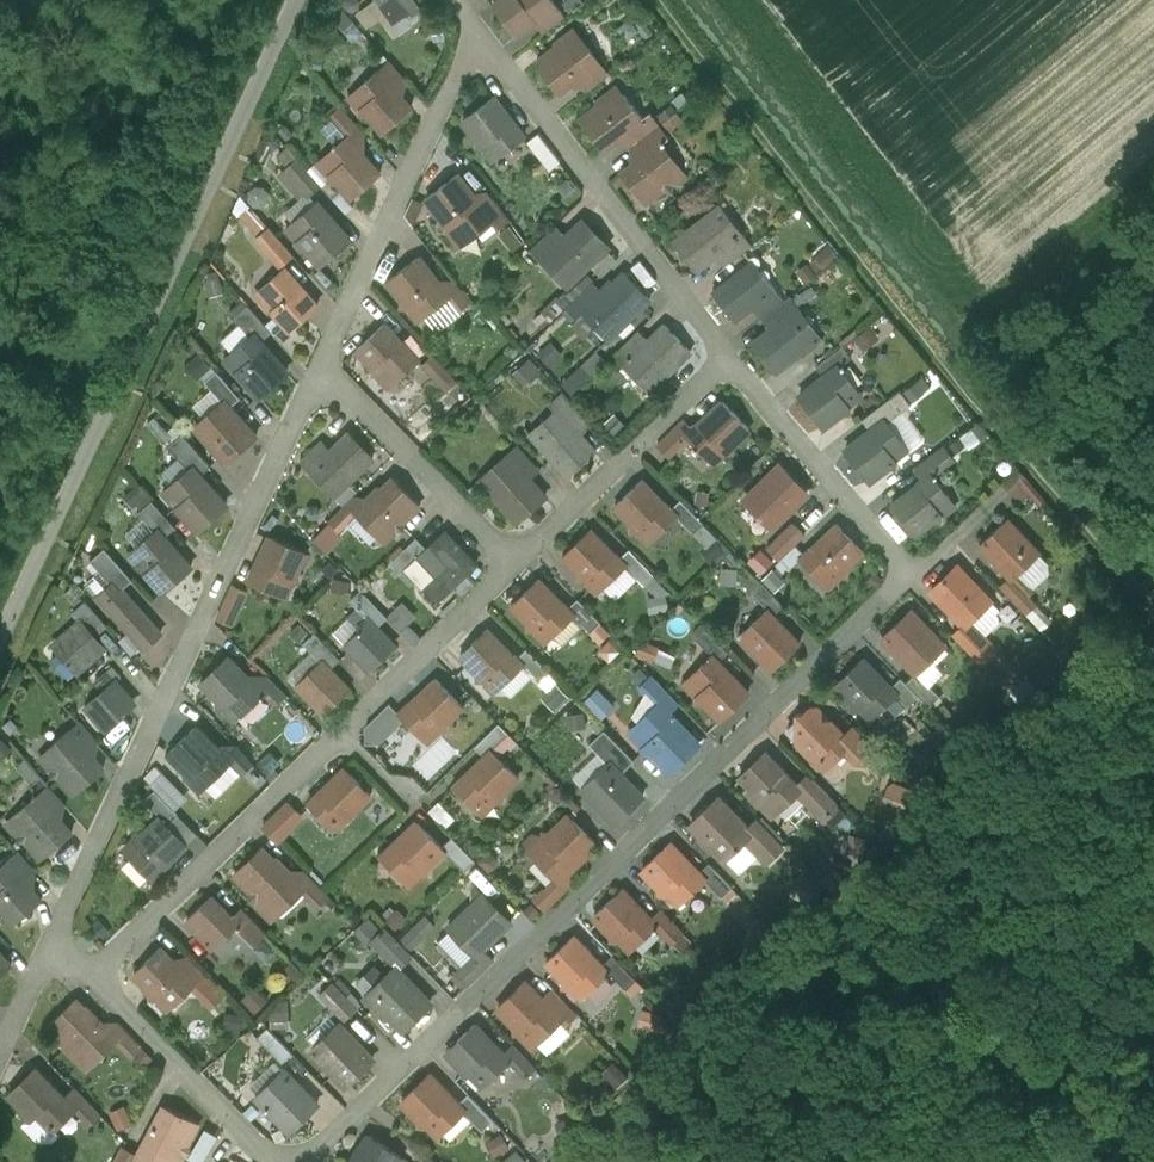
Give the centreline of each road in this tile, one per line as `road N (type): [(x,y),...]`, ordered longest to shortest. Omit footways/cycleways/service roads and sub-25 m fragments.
road 1 (residential): [(730,360),(908,573),(305,1161)]
road 2 (track): [(1153,614),(936,362),(657,0)]
road 3 (track): [(295,0),(0,634)]
road 4 (residential): [(44,957),(319,365)]
road 5 (residential): [(96,976),(511,563)]
road 6 (residential): [(474,28),(730,360)]
road 7 (residential): [(319,365),(474,28)]
road 8 (residential): [(511,563),(730,360)]
road 9 (residential): [(319,365),(511,563)]
road 10 (residential): [(96,976),(272,1161)]

